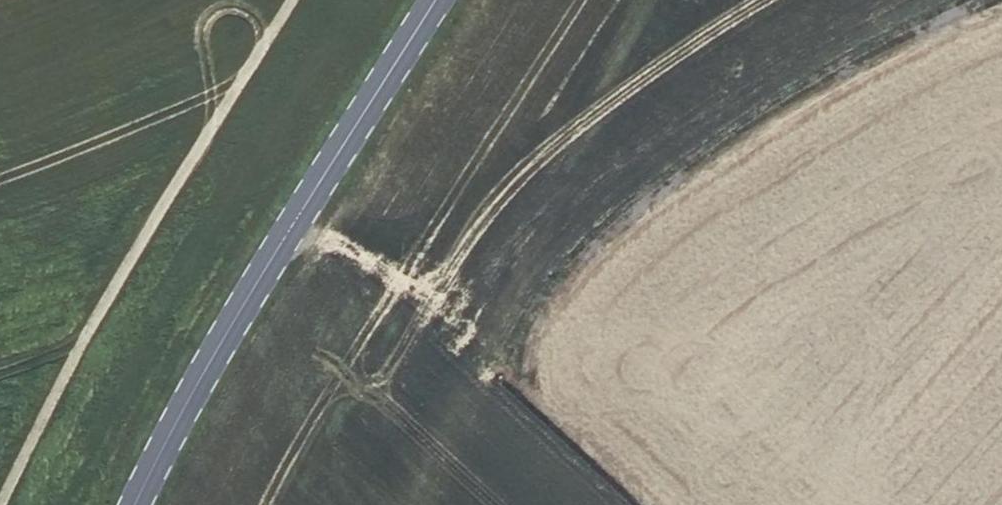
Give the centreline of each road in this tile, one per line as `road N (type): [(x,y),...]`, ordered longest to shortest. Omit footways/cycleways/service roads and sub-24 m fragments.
road 1 (secondary): [(421,0),(216,326),(130,504)]

